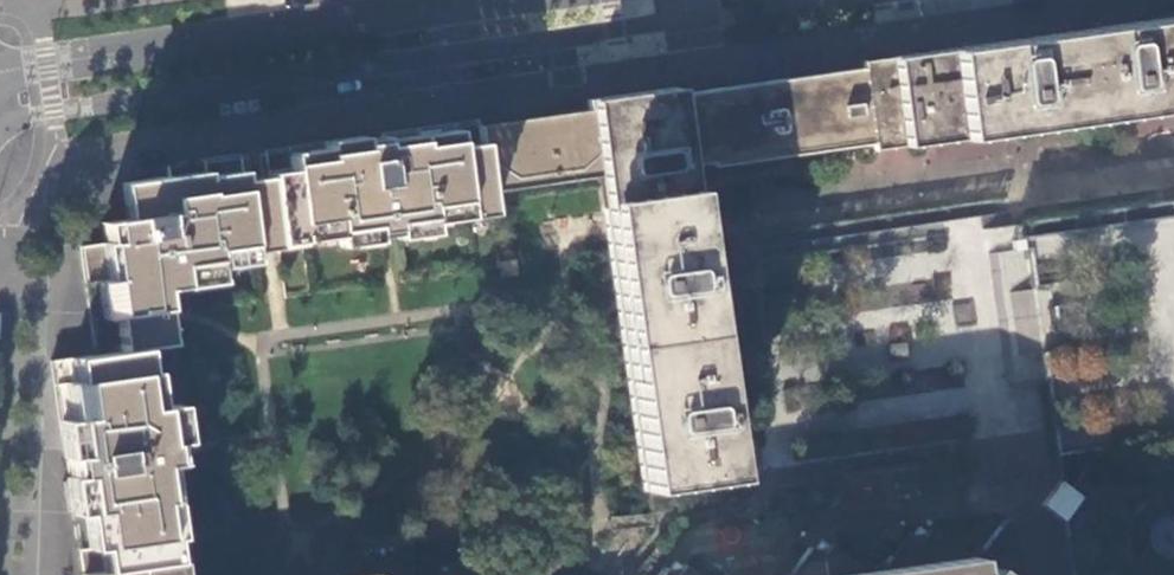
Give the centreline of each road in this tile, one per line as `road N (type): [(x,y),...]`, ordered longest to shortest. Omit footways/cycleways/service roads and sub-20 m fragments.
road 1 (residential): [(0,113),(55,116),(690,19),(686,0)]
road 2 (residential): [(505,0),(0,83)]

